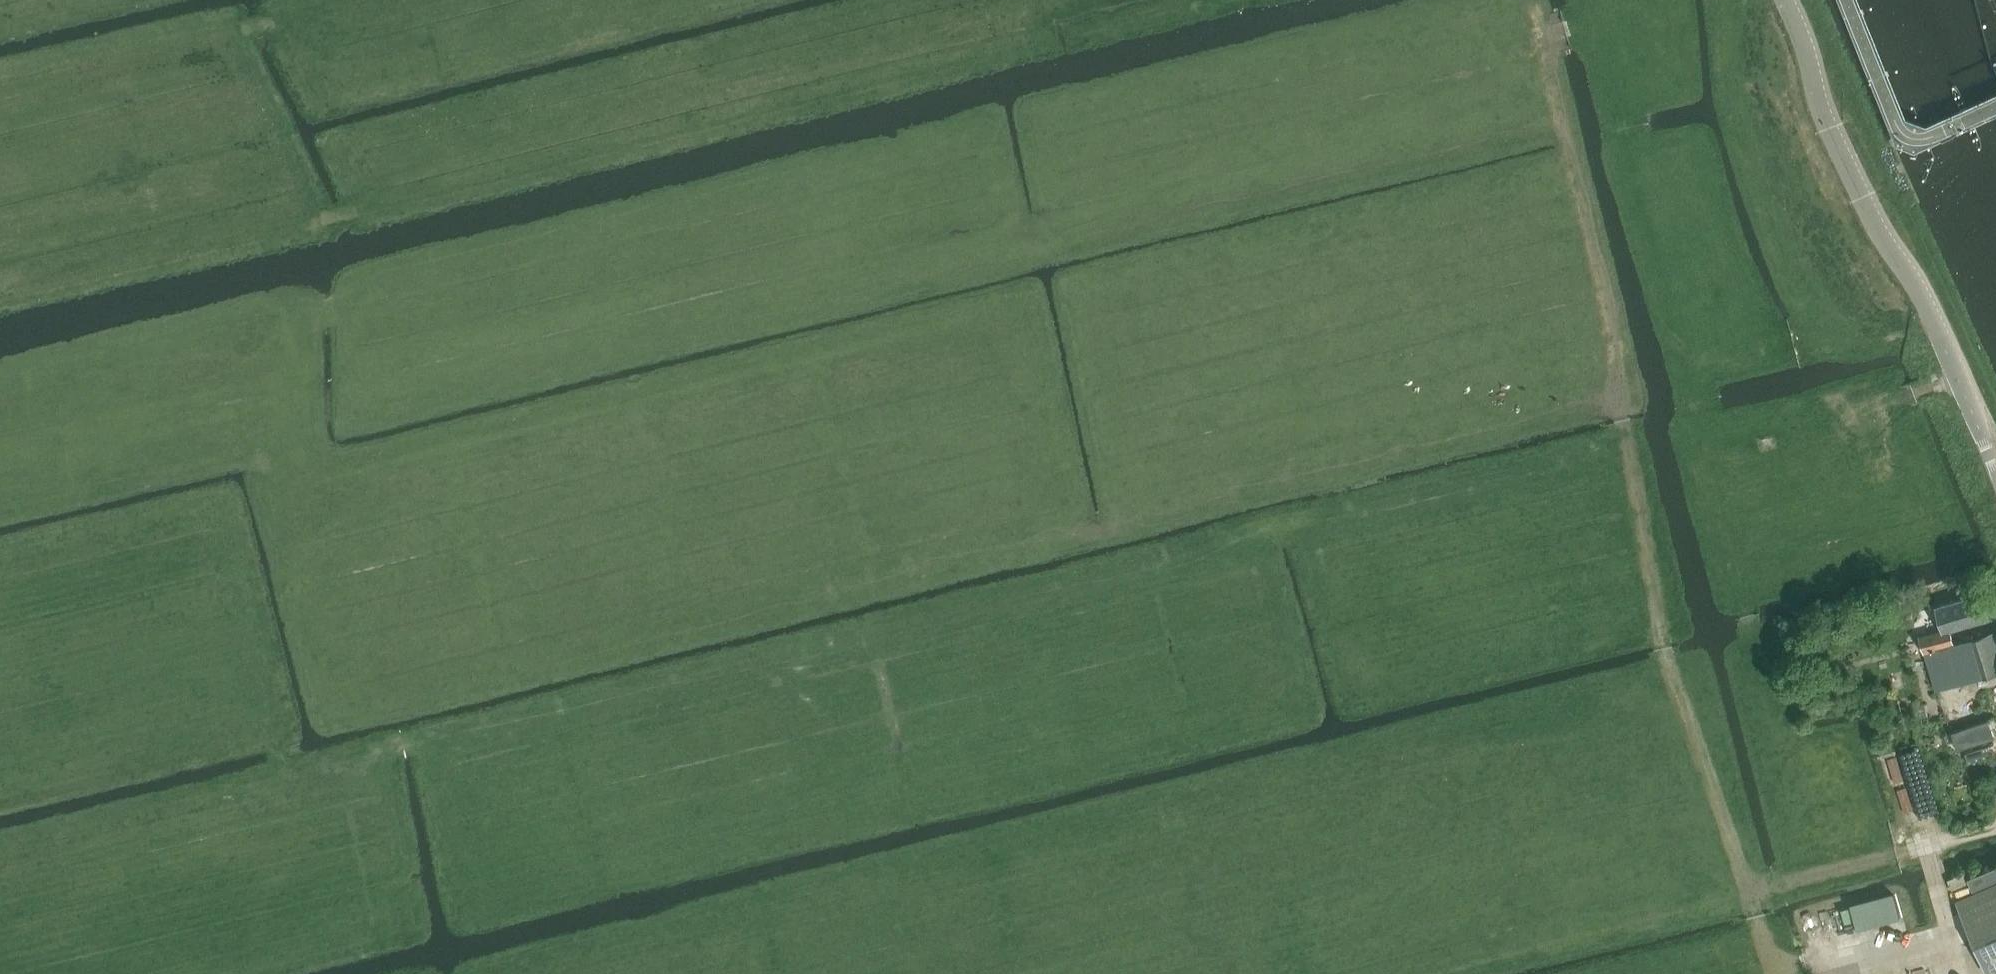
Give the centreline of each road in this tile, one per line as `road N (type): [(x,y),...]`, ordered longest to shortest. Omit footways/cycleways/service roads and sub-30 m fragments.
road 1 (unclassified): [(1995,472),(1922,292),(1861,197),(1817,98),(1786,0)]

